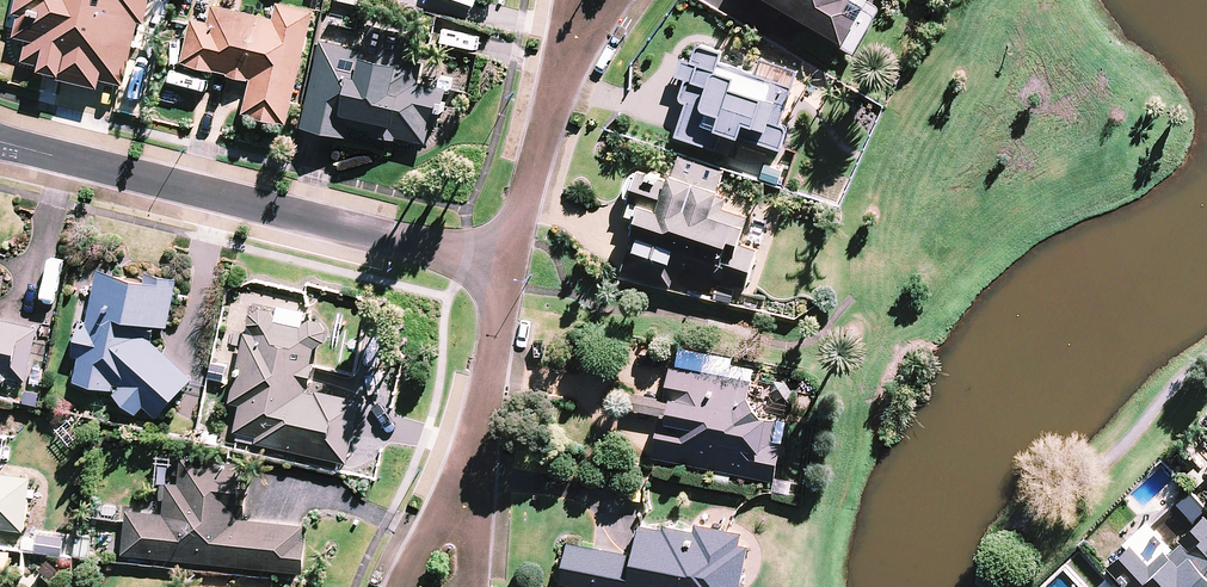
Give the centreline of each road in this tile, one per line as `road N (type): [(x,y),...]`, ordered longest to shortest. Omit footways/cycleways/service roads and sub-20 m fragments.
road 1 (residential): [(0,142),(508,269)]
road 2 (residential): [(508,269),(542,139),(582,36)]
road 3 (residential): [(465,510),(508,269)]

